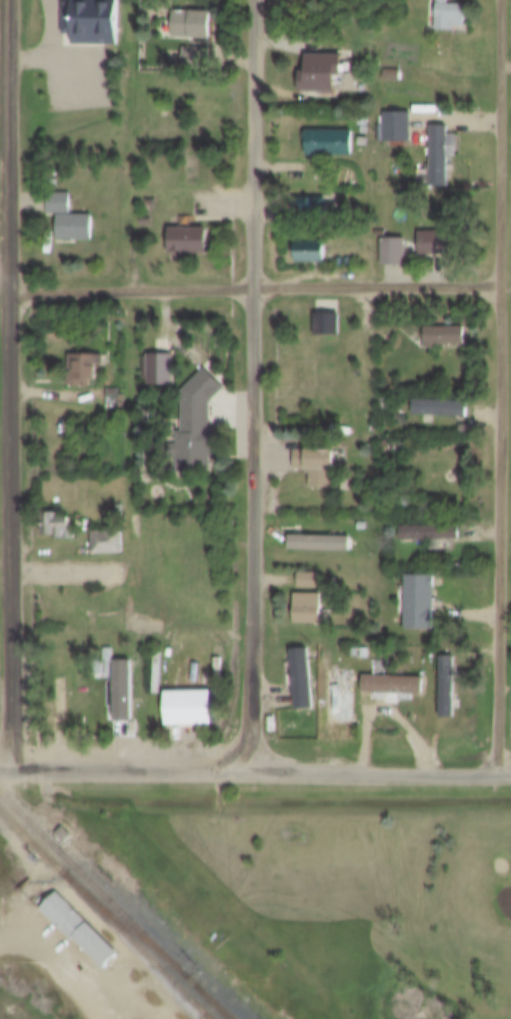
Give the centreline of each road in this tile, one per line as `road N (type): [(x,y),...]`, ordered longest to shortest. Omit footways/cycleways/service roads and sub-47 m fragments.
road 1 (residential): [(257,0),(247,773)]
road 2 (residential): [(495,772),(507,0)]
road 3 (residential): [(17,772),(15,0)]
road 4 (residential): [(0,771),(510,773)]
road 5 (residential): [(16,289),(503,279)]

